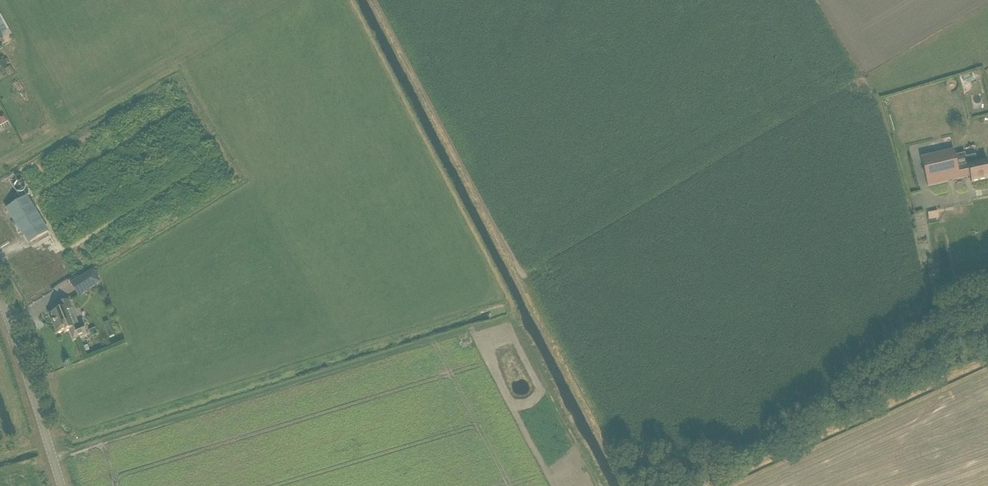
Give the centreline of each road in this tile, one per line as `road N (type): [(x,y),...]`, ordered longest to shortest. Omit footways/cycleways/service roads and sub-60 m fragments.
road 1 (unclassified): [(62,485),(0,306)]

